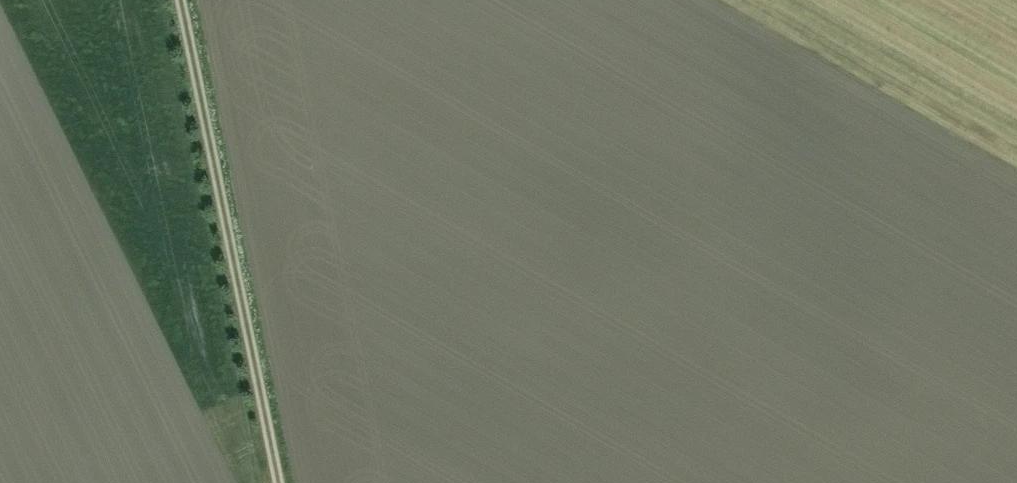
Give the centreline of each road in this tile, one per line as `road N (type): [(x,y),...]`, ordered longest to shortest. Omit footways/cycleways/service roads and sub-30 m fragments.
road 1 (residential): [(285,482),(186,0)]

